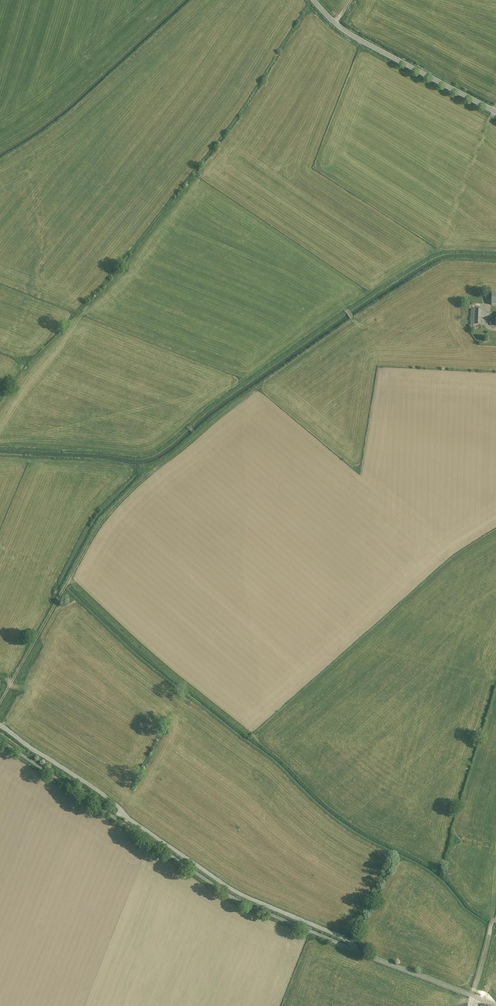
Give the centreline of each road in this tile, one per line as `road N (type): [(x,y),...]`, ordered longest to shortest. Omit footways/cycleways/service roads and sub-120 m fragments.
road 1 (residential): [(495,1004),(236,902),(0,740)]
road 2 (tertiary): [(313,0),(343,30),(495,112)]

